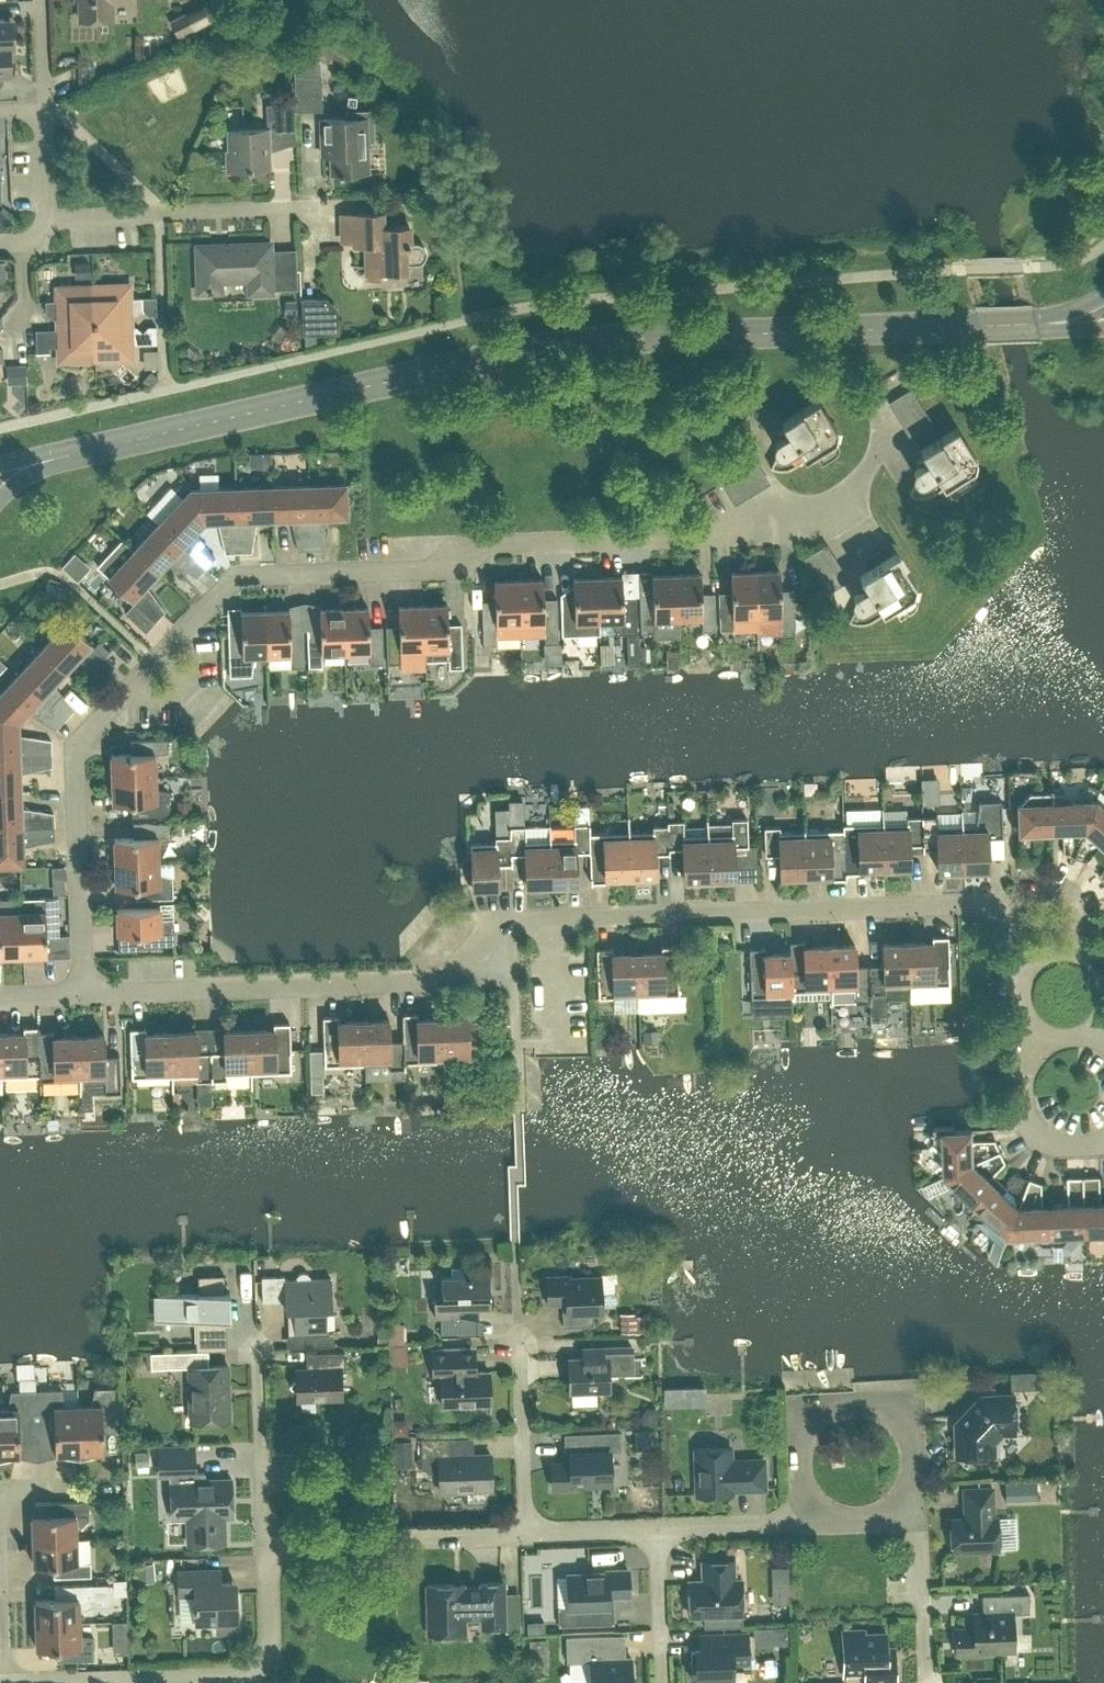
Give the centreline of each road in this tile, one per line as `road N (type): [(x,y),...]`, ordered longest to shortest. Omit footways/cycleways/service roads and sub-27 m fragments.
road 1 (residential): [(82,993),(78,741),(239,575),(427,570),(495,542),(816,527),(891,441),(870,400)]
road 2 (tertiary): [(47,460),(486,359),(605,340),(1058,323)]
road 3 (residential): [(82,993),(448,979),(504,918),(989,901),(1016,917)]
road 4 (residential): [(805,1523),(801,1435),(816,1405),(893,1403),(910,1423),(920,1520)]
road 5 (residential): [(266,1544),(526,1533)]
road 6 (residential): [(307,208),(49,217)]
road 7 (residential): [(266,1544),(270,1649),(253,1673),(137,1678)]
road 8 (residential): [(1016,917),(1021,890),(1064,889),(1075,904),(1076,955),(1019,957)]
road 9 (residential): [(526,1533),(519,1340)]
road 10 (residential): [(258,1352),(266,1544)]
road 11 (residential): [(1022,1038),(1026,1122),(1045,1140),(1103,1139)]
road 12 (residential): [(920,1520),(926,1682)]
road 13 (residential): [(662,1682),(656,1529)]
road 14 (residential): [(656,1529),(805,1523)]
road 15 (residential): [(137,1678),(2,1682)]
road 16 (residential): [(526,1533),(656,1529)]

